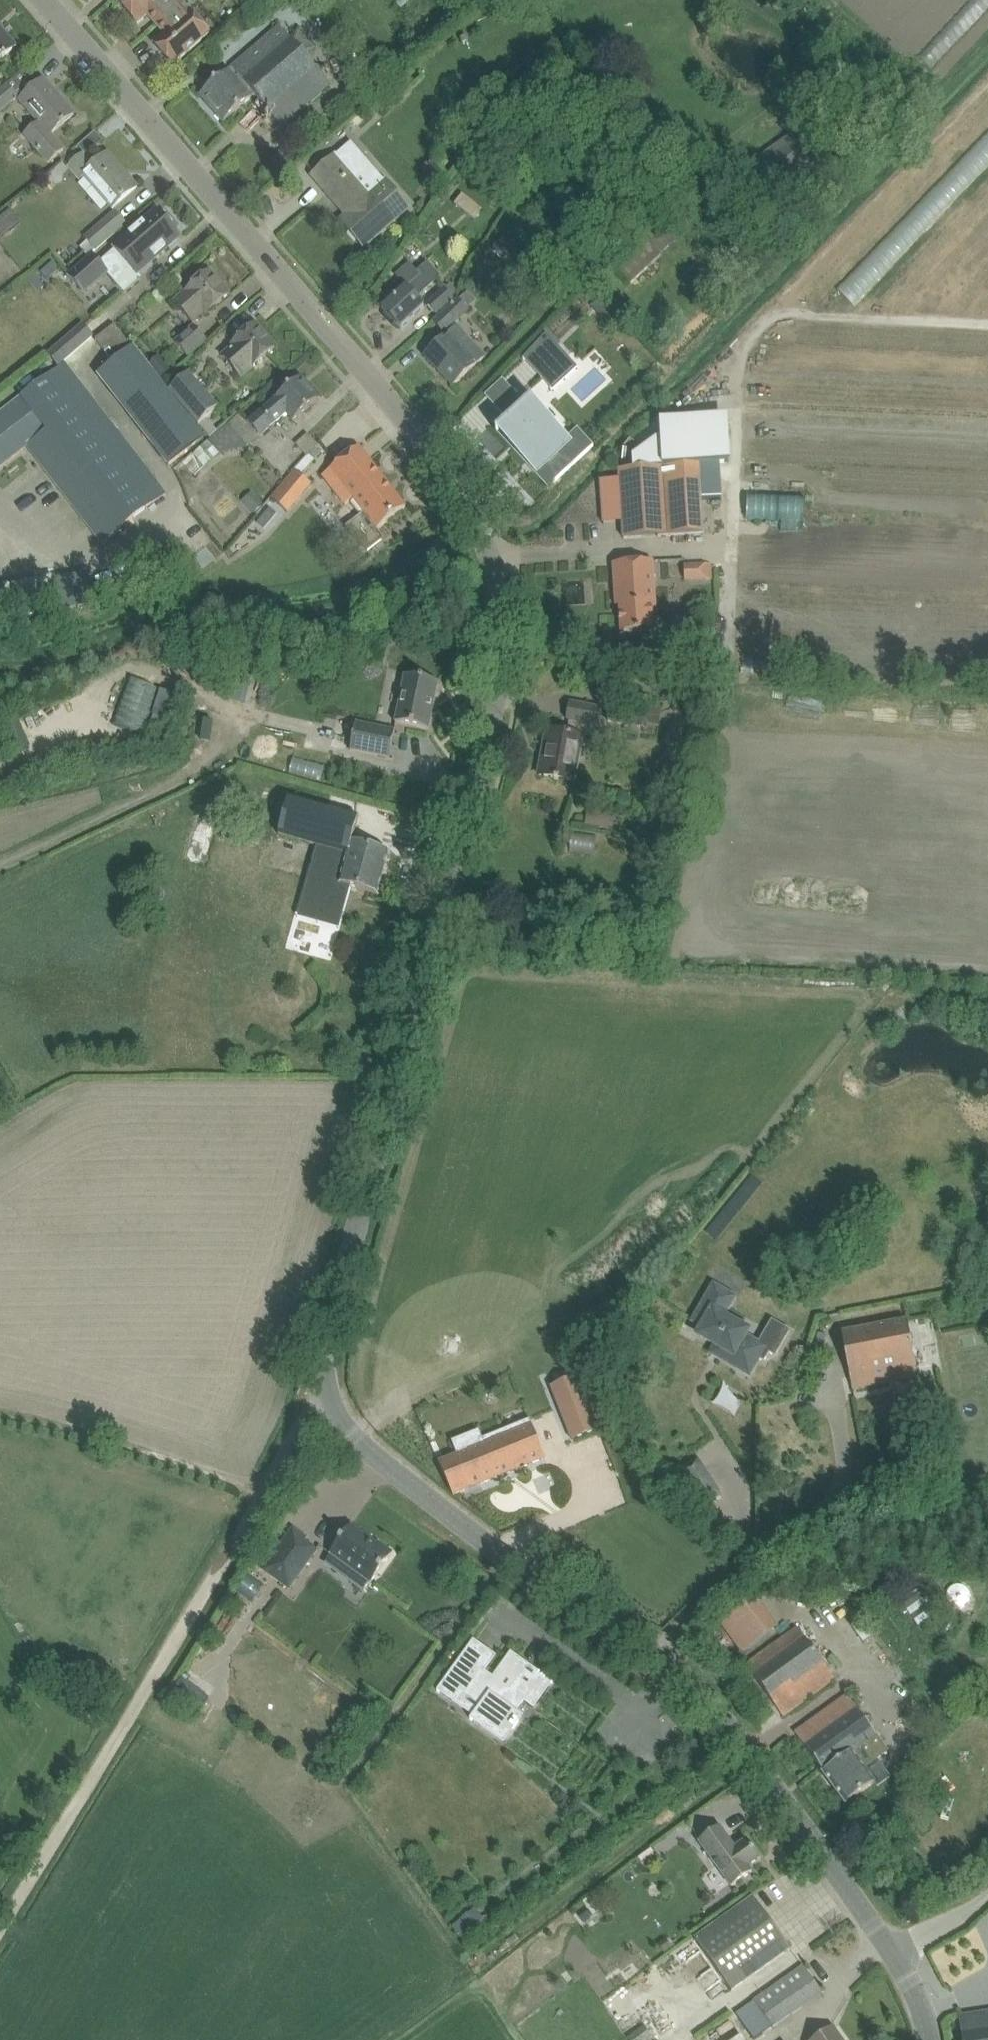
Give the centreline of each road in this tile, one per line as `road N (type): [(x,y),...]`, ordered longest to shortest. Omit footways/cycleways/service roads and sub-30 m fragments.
road 1 (tertiary): [(894,1955),(696,1690),(360,1443),(323,1388),(332,1324),(487,753),(499,690),(499,586),(450,481),(383,392),(48,0)]
road 2 (track): [(0,1925),(323,1388)]
road 3 (track): [(0,1411),(264,1487)]

